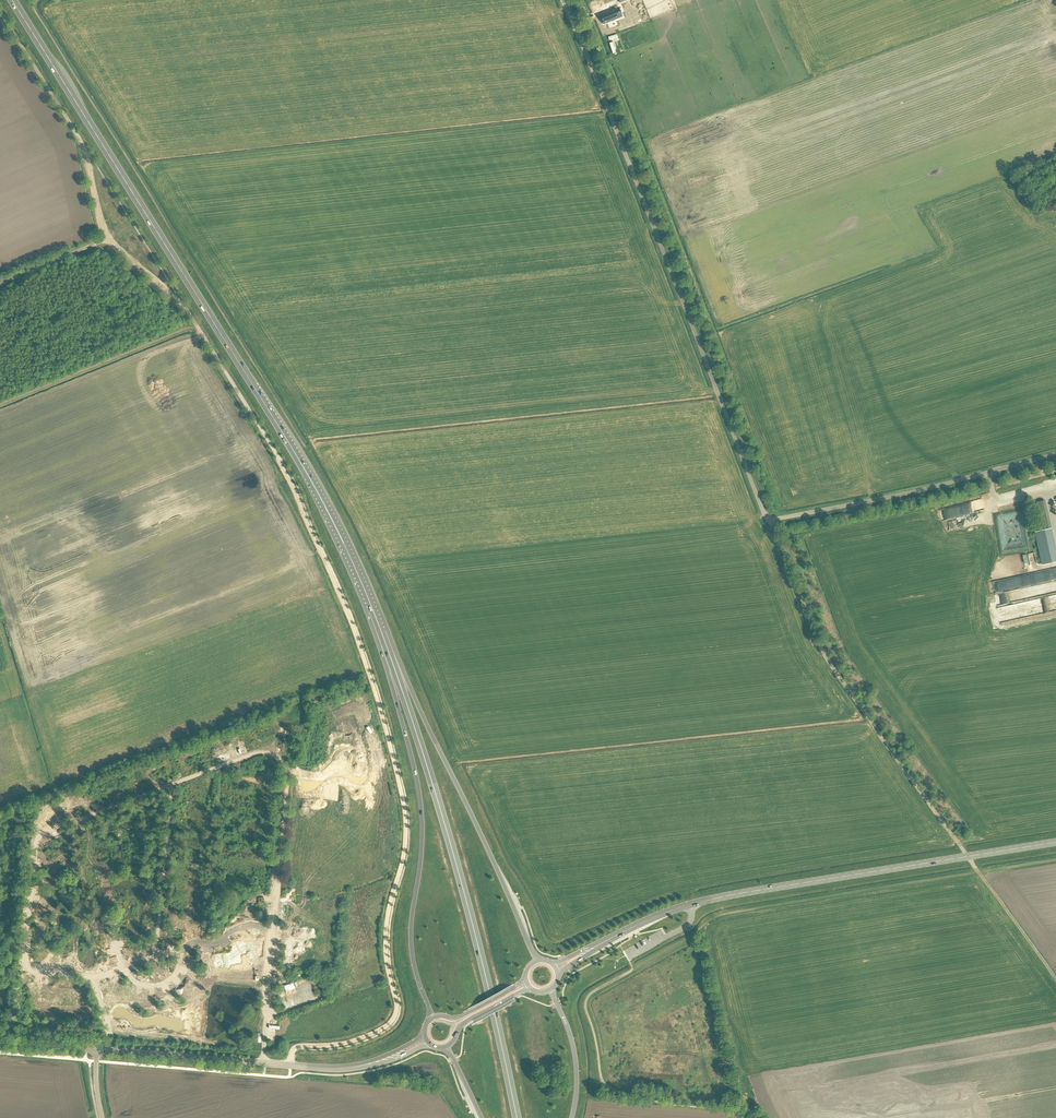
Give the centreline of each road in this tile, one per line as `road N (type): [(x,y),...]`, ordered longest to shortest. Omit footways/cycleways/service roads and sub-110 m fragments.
road 1 (unclassified): [(1055,454),(932,487),(766,516),(562,0)]
road 2 (track): [(278,457),(370,675),(406,840),(385,931),(395,1015),(361,1039),(292,1049),(288,1065)]
road 3 (trunk): [(373,611),(291,447),(12,0)]
road 4 (trunk): [(382,633),(457,867),(517,1117)]
road 5 (primary): [(601,943),(708,900),(1055,842)]
road 6 (trunk): [(373,611),(419,794),(411,937),(430,1019)]
road 7 (track): [(979,872),(822,651),(772,519)]
road 8 (track): [(633,969),(723,914),(979,872)]
road 9 (trunk): [(541,960),(382,633)]
road 10 (tertiary): [(98,1051),(306,1067),(369,1064)]
road 11 (track): [(84,148),(107,239),(187,309)]
road 12 (unclassified): [(187,309),(278,457)]
road 13 (unclassified): [(0,9),(84,148)]
road 14 (trunk): [(572,1117),(575,1053),(552,989)]
road 15 (track): [(1055,978),(979,872)]

